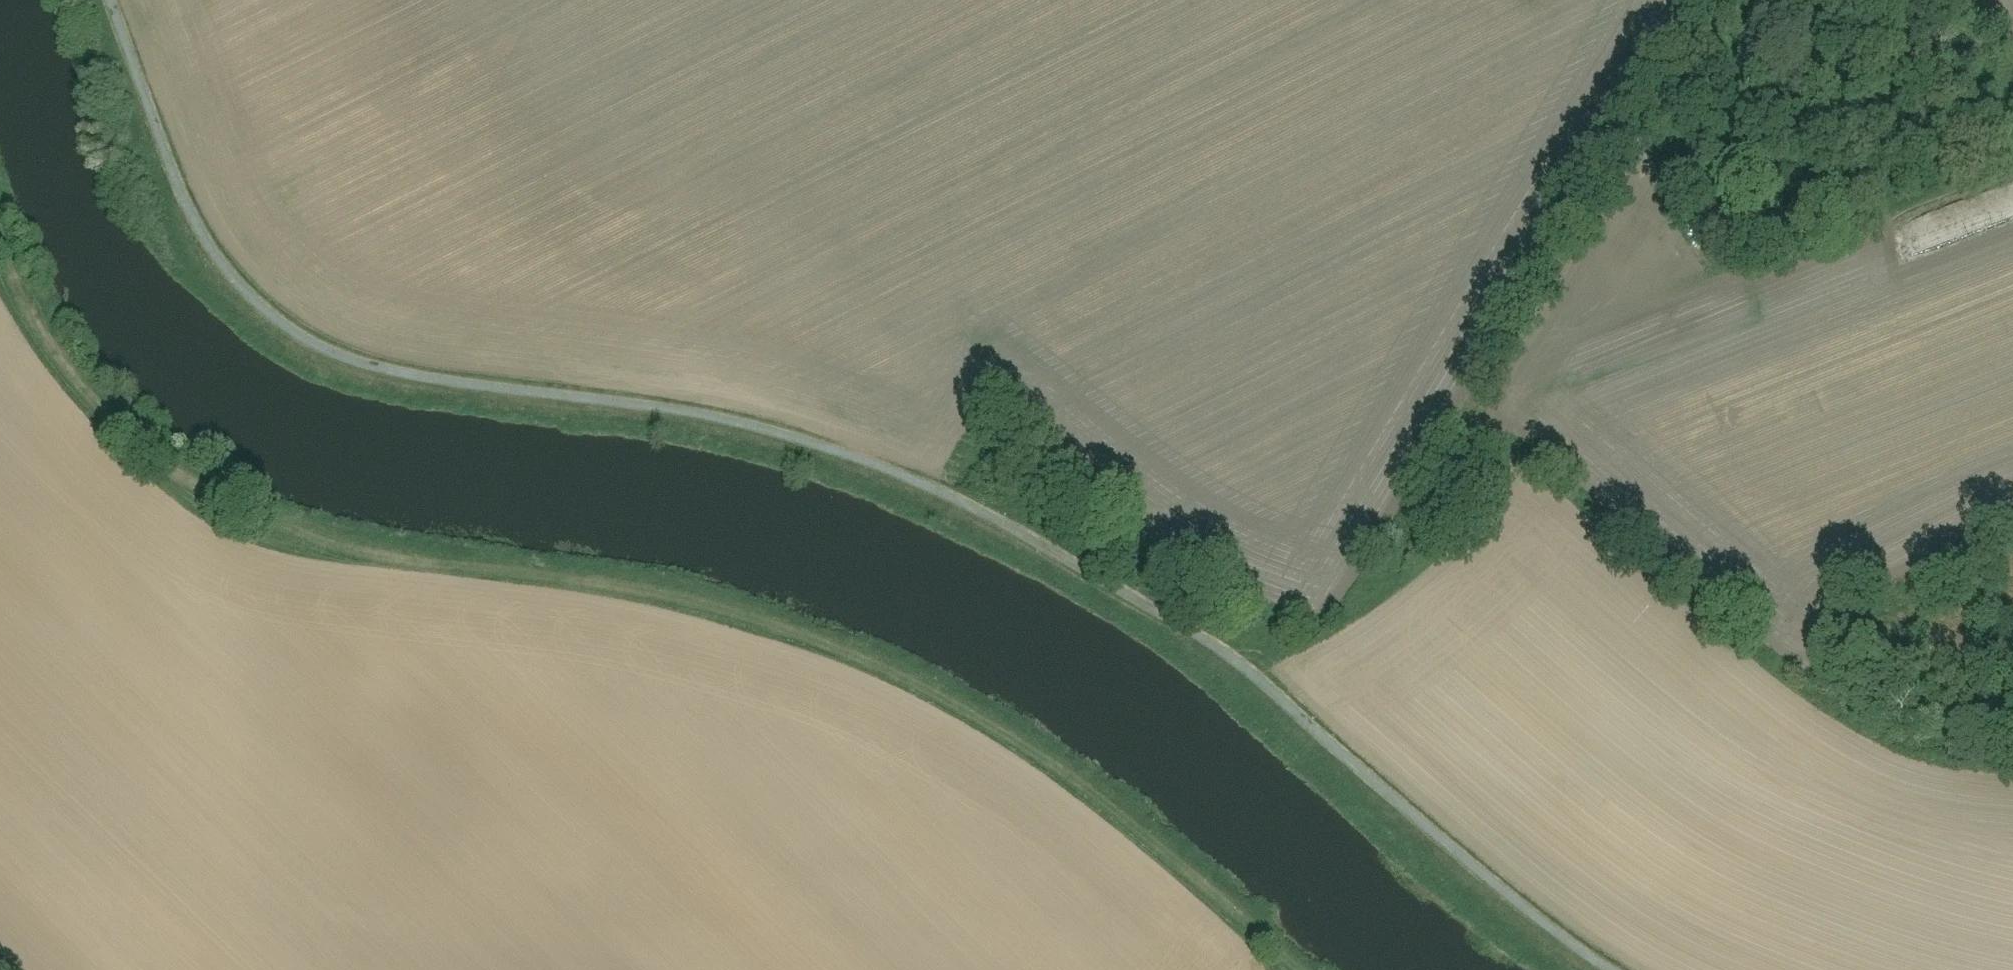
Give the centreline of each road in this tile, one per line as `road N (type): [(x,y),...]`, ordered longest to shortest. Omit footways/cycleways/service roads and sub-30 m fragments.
road 1 (track): [(1481,480),(1487,413),(1716,0)]

